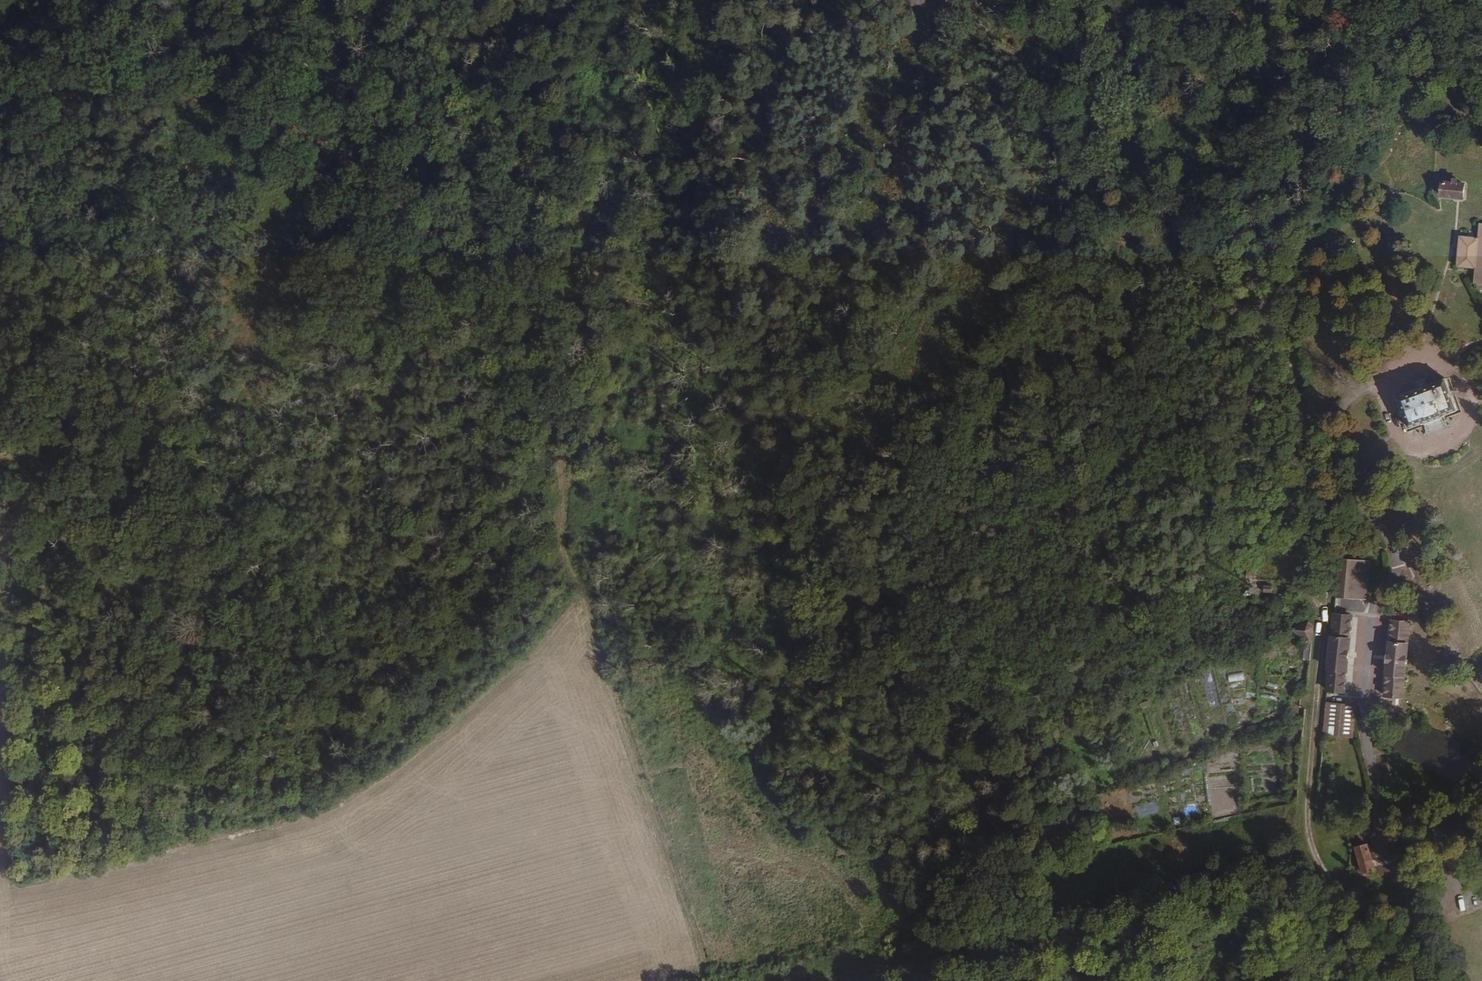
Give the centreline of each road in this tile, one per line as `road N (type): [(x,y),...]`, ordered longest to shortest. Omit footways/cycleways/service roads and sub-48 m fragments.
road 1 (track): [(1403,980),(1312,853),(1313,748),(1333,602),(1298,315),(1314,248),(1385,167),(1409,47),(1431,0)]
road 2 (track): [(1200,980),(1243,913),(1312,853),(824,980)]

